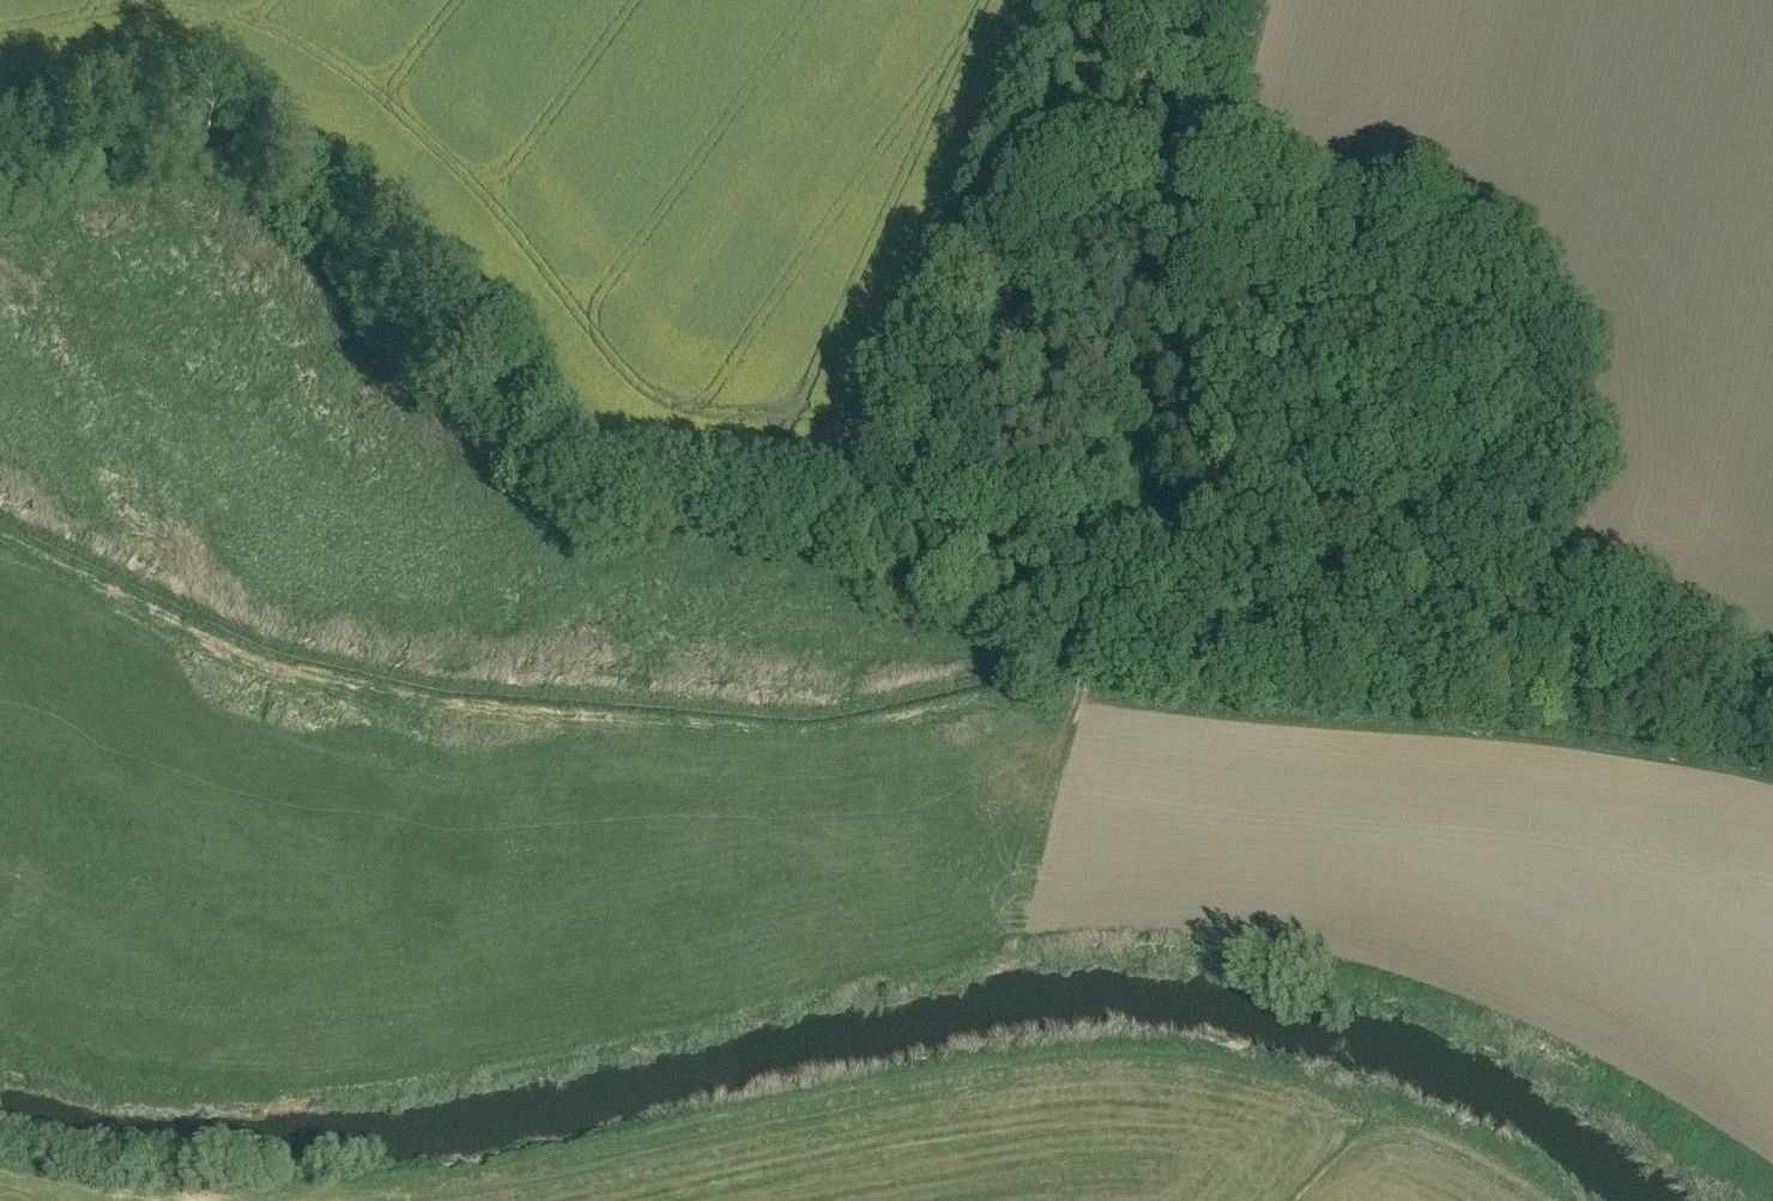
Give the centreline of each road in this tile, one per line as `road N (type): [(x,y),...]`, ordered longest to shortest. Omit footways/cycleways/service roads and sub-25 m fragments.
road 1 (track): [(1074,726),(1105,550),(1261,0)]

